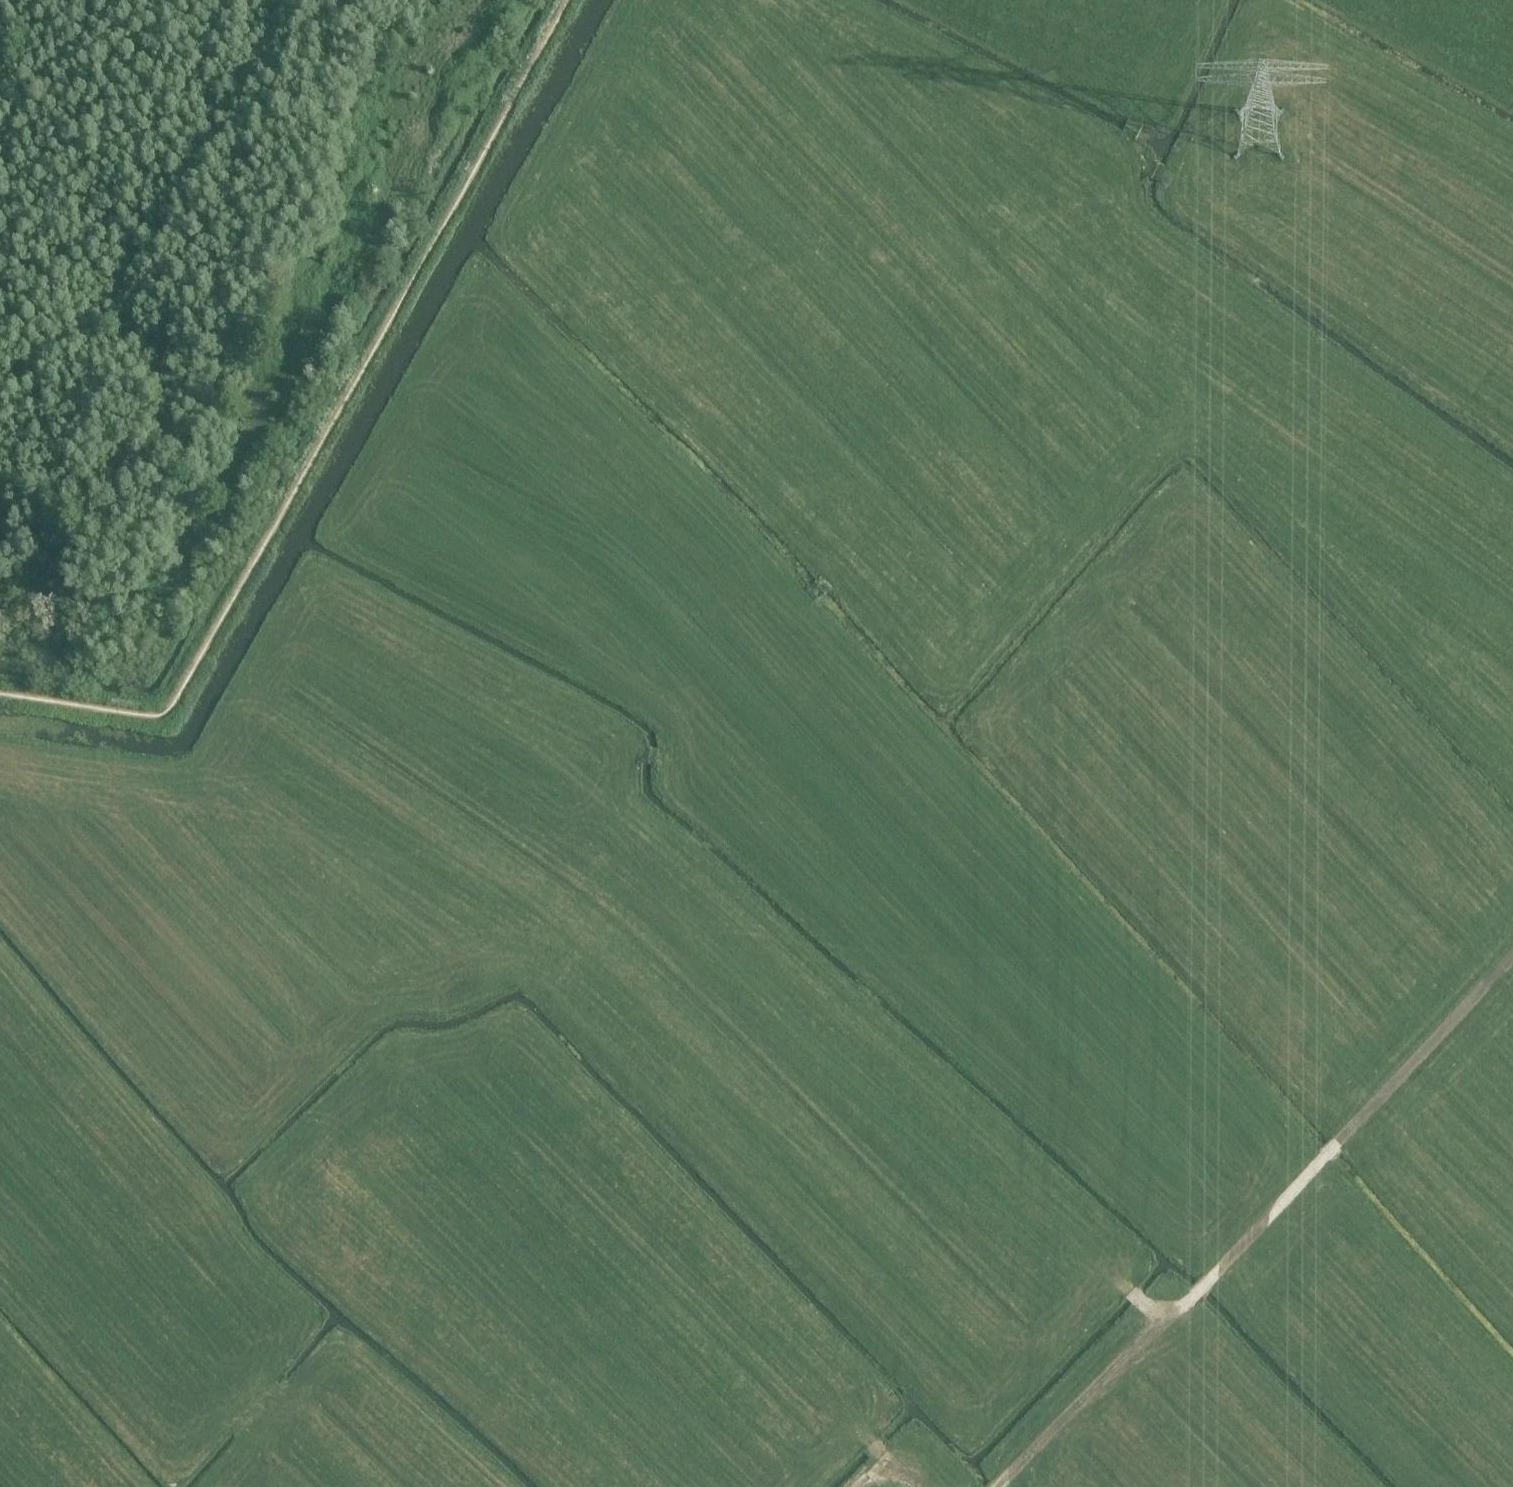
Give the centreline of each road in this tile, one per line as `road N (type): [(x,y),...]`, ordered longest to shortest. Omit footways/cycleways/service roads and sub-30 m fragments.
road 1 (track): [(1165,1321),(1221,1279),(1512,960)]
road 2 (track): [(997,1486),(1165,1321)]

